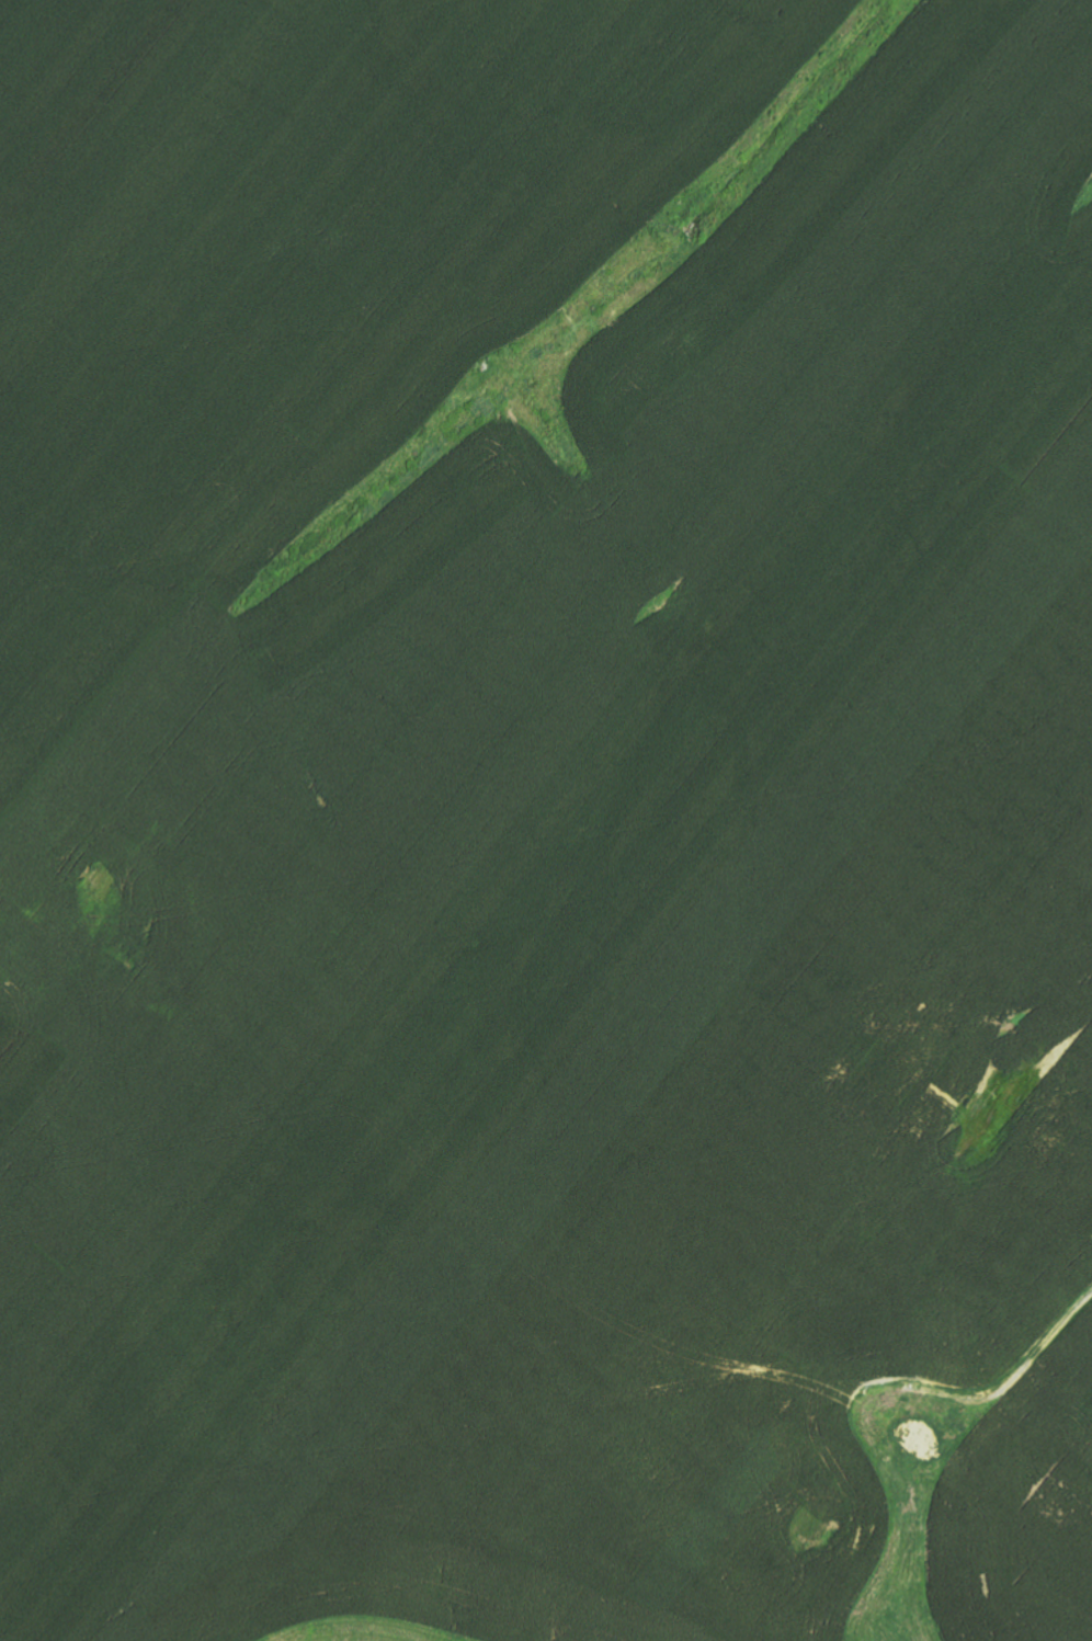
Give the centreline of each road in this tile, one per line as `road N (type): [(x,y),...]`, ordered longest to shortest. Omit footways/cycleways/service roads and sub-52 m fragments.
road 1 (residential): [(1091,1268),(954,1329),(683,1323)]

